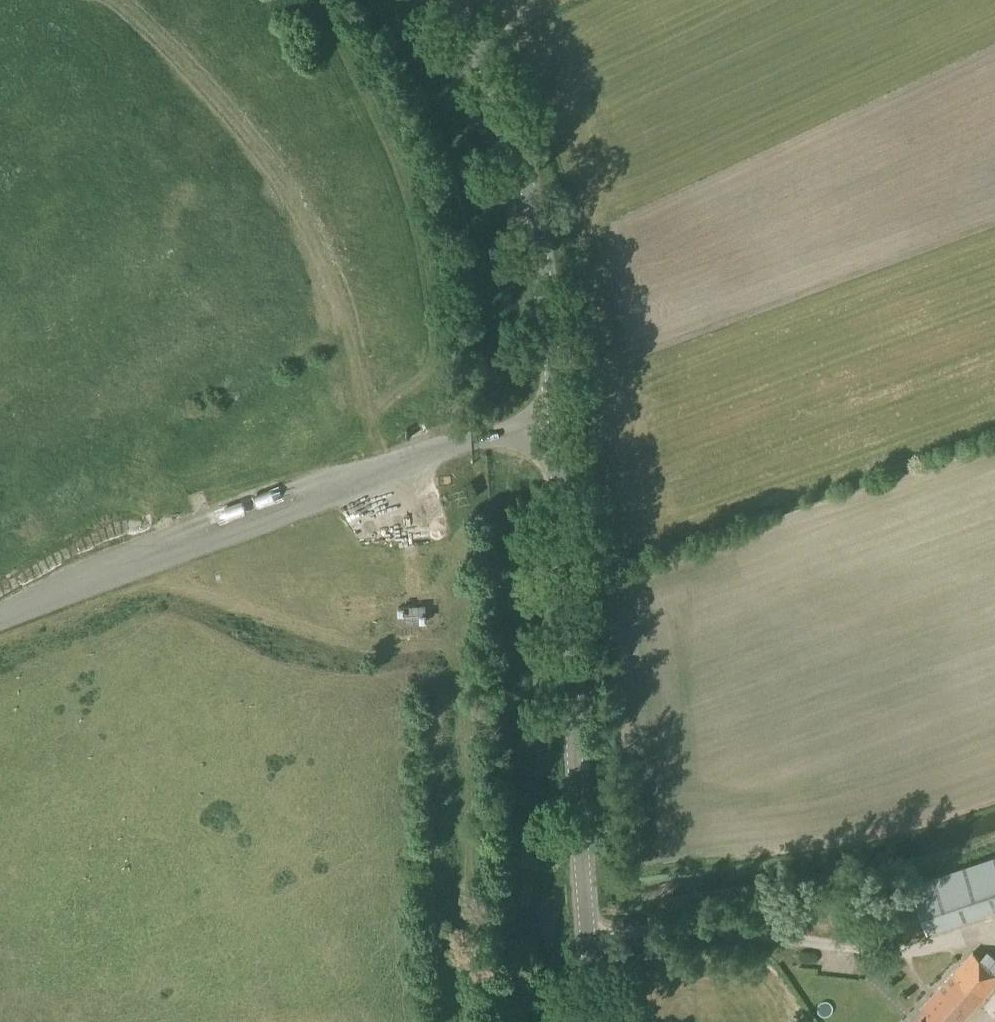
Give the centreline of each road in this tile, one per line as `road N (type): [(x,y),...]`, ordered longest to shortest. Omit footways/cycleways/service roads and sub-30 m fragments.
road 1 (secondary): [(599,1021),(547,286),(512,134),(454,0)]

